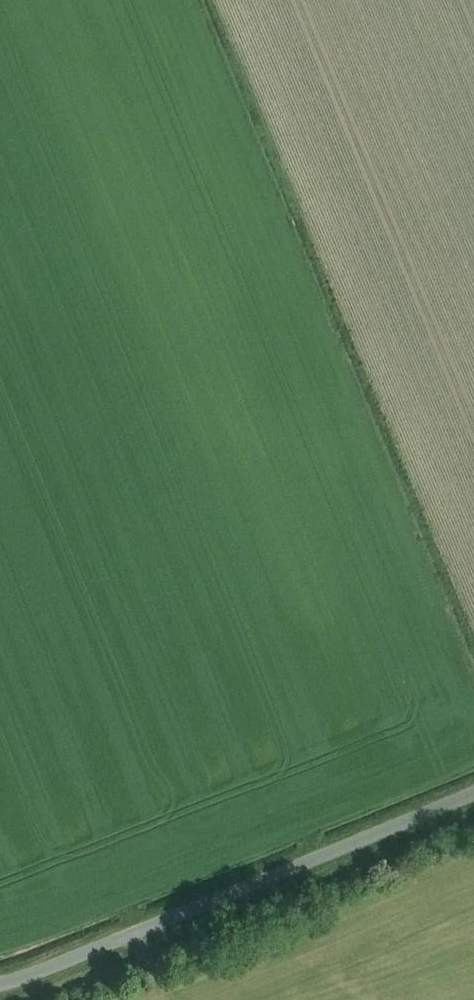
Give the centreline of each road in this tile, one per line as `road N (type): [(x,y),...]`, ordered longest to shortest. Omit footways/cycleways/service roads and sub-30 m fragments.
road 1 (unclassified): [(0,985),(473,795)]

